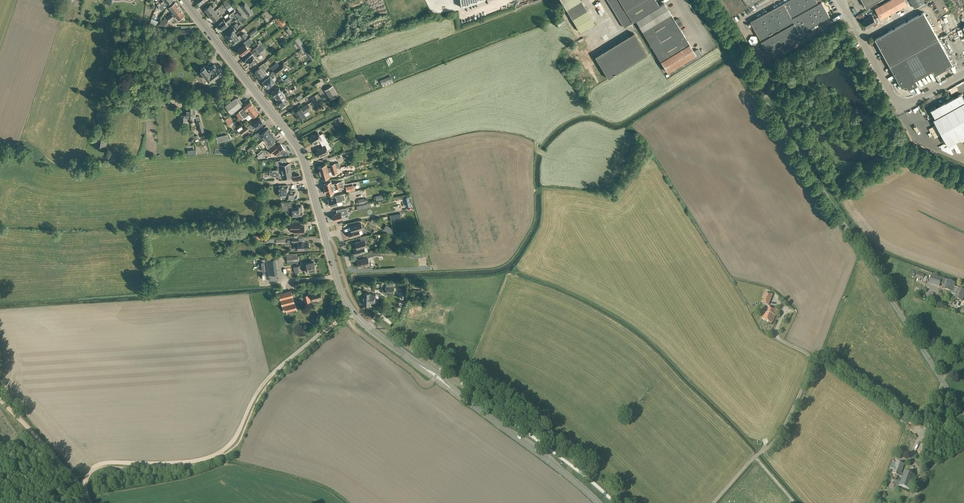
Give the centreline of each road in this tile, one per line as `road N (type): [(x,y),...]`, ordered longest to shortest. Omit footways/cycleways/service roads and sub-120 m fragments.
road 1 (track): [(82,487),(98,464),(218,454),(268,378),(352,311)]
road 2 (secondary): [(597,502),(463,399)]
road 3 (secondary): [(326,236),(299,149),(252,88)]
road 4 (track): [(91,502),(0,400)]
road 5 (unclassified): [(122,99),(252,88)]
road 6 (unclassified): [(900,108),(840,0)]

